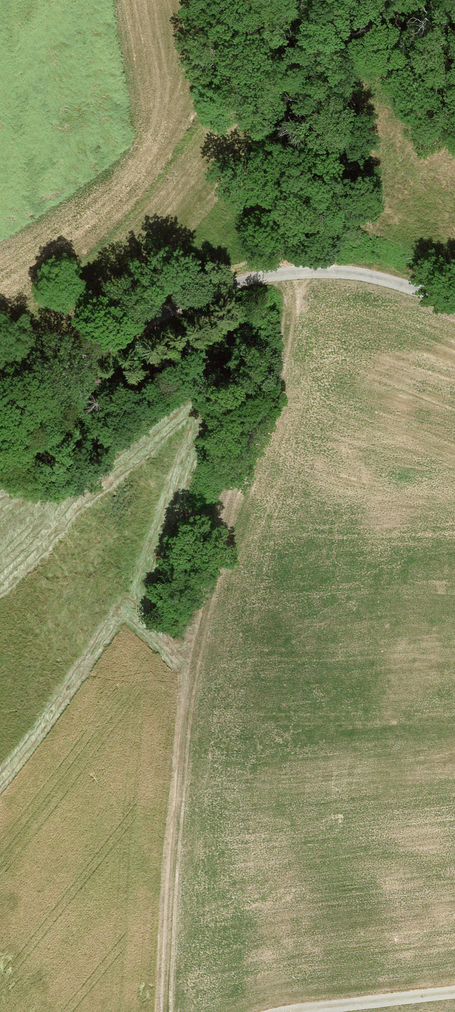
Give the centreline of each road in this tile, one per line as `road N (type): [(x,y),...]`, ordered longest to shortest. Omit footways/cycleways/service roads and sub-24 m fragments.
road 1 (track): [(171,1011),(175,812),(189,689),(234,488),(283,356),(297,269)]
road 2 (track): [(0,420),(201,294),(252,275),(345,269),(454,298)]
road 3 (track): [(284,1011),(454,991)]

